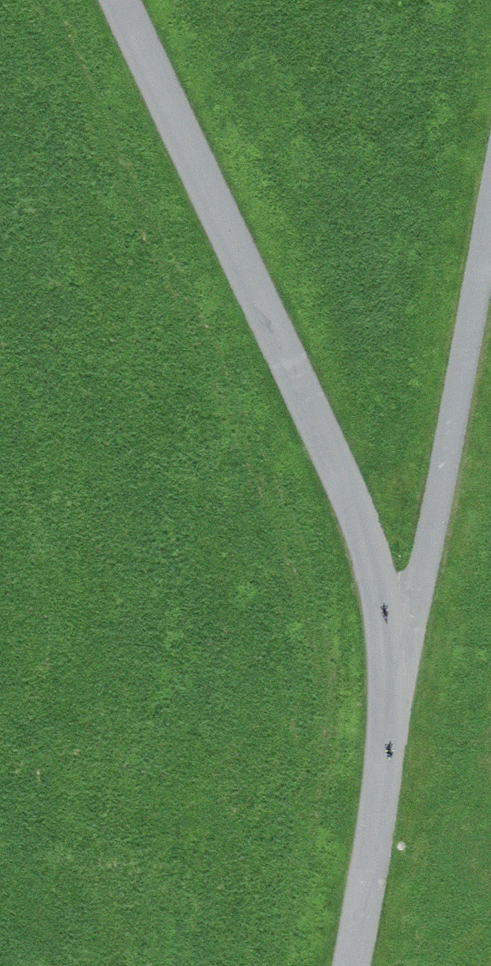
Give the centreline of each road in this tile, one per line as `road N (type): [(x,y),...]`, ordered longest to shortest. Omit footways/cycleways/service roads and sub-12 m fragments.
road 1 (unclassified): [(119,0),(373,545),(395,640),(398,707),(349,965)]
road 2 (track): [(395,640),(421,592),(490,225)]

